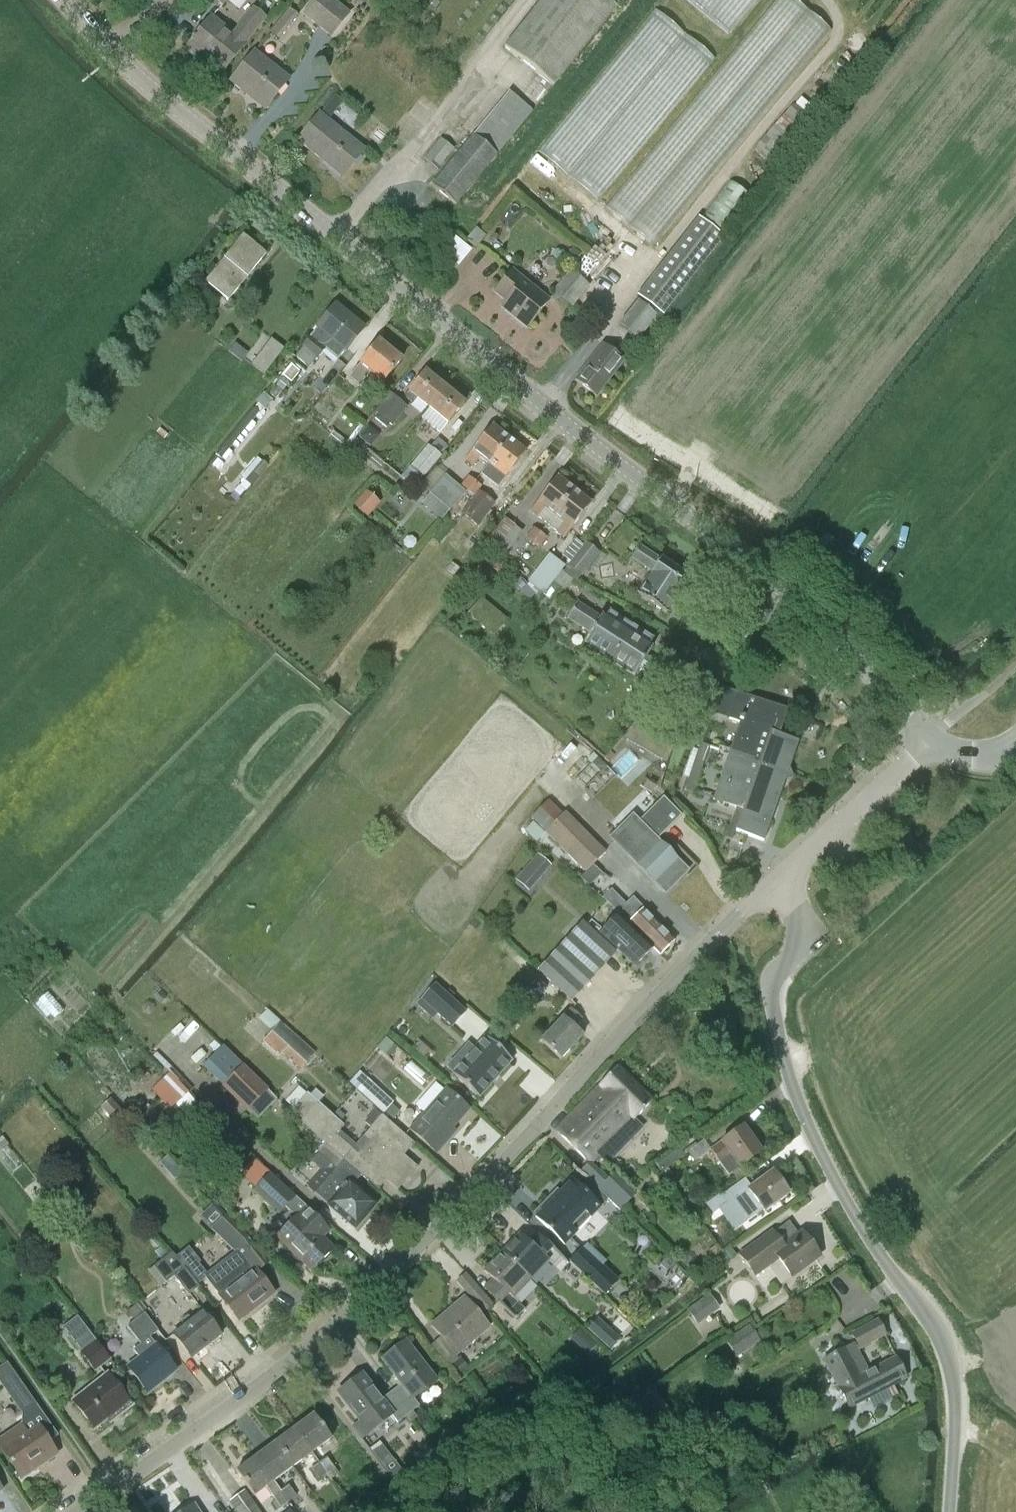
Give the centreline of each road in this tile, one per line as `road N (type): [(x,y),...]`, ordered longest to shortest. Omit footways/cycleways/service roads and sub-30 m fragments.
road 1 (tertiary): [(937,741),(745,567),(144,84),(68,0)]
road 2 (unclassified): [(776,883),(328,1332),(76,1511)]
road 3 (unclassified): [(947,1511),(954,1392),(947,1355),(824,1160),(792,1086),(770,999),(772,978),(806,934),(804,915),(776,883)]
road 4 (unclassified): [(937,741),(776,883)]
road 5 (track): [(106,1493),(0,1337)]
road 6 (track): [(684,1407),(715,1399),(811,1346)]

